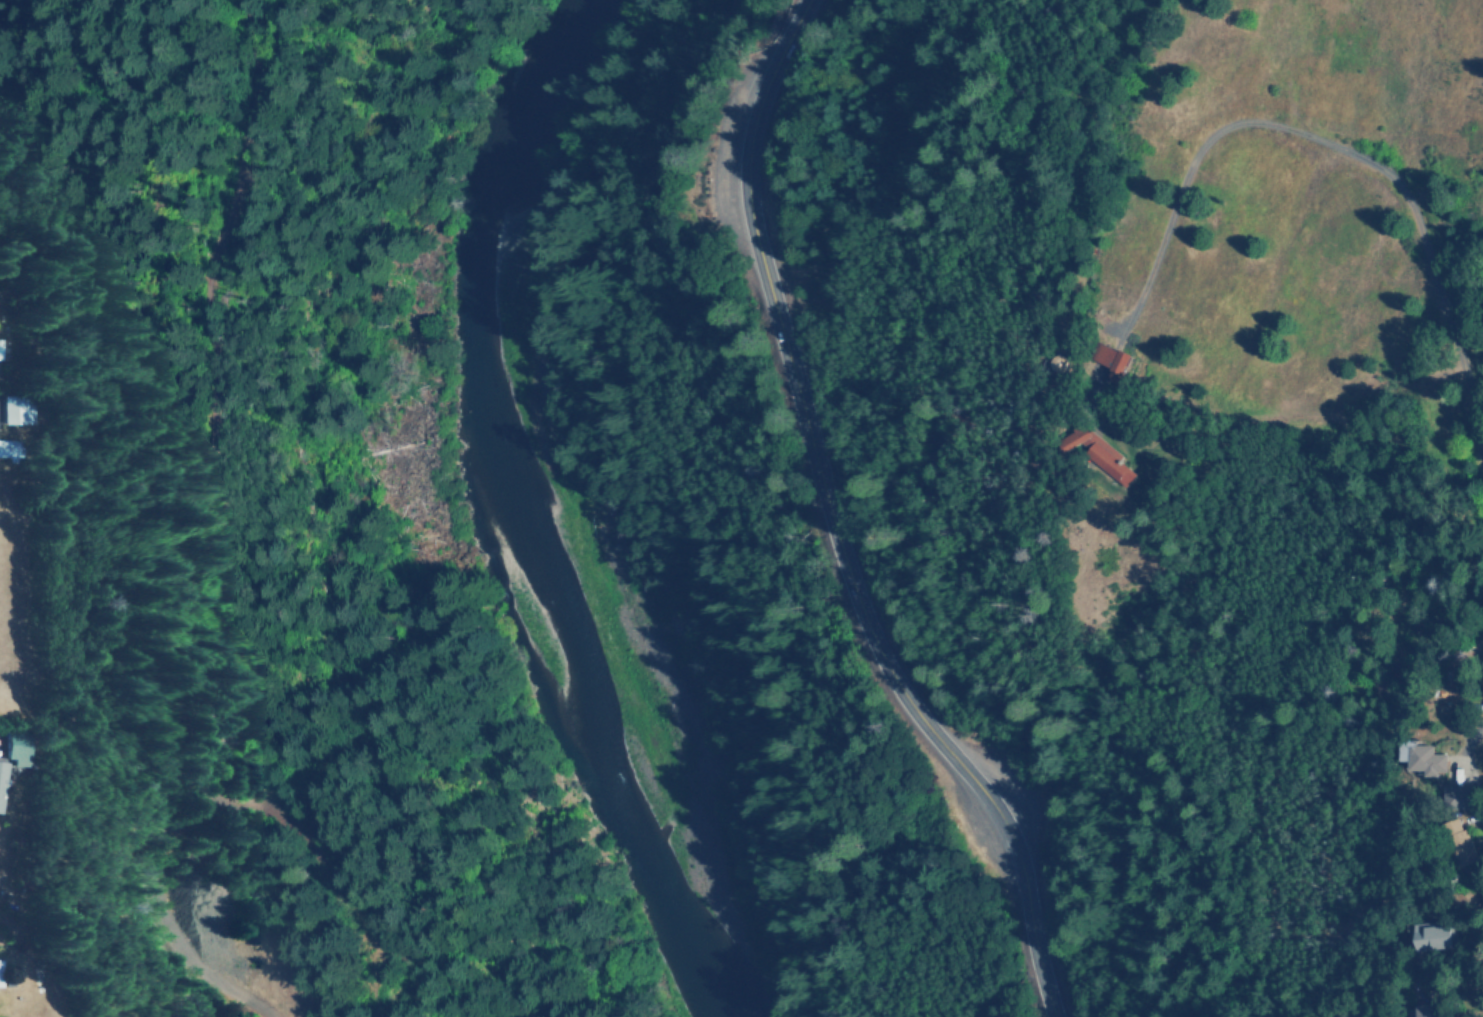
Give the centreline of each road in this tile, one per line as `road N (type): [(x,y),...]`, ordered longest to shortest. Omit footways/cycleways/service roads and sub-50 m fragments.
road 1 (secondary): [(1052,1016),(1006,834),(883,662),(761,268),(746,189),(753,129),(769,75),(808,0)]
road 2 (residential): [(231,976),(186,925),(174,821),(229,712),(260,583),(260,180),(294,0)]

